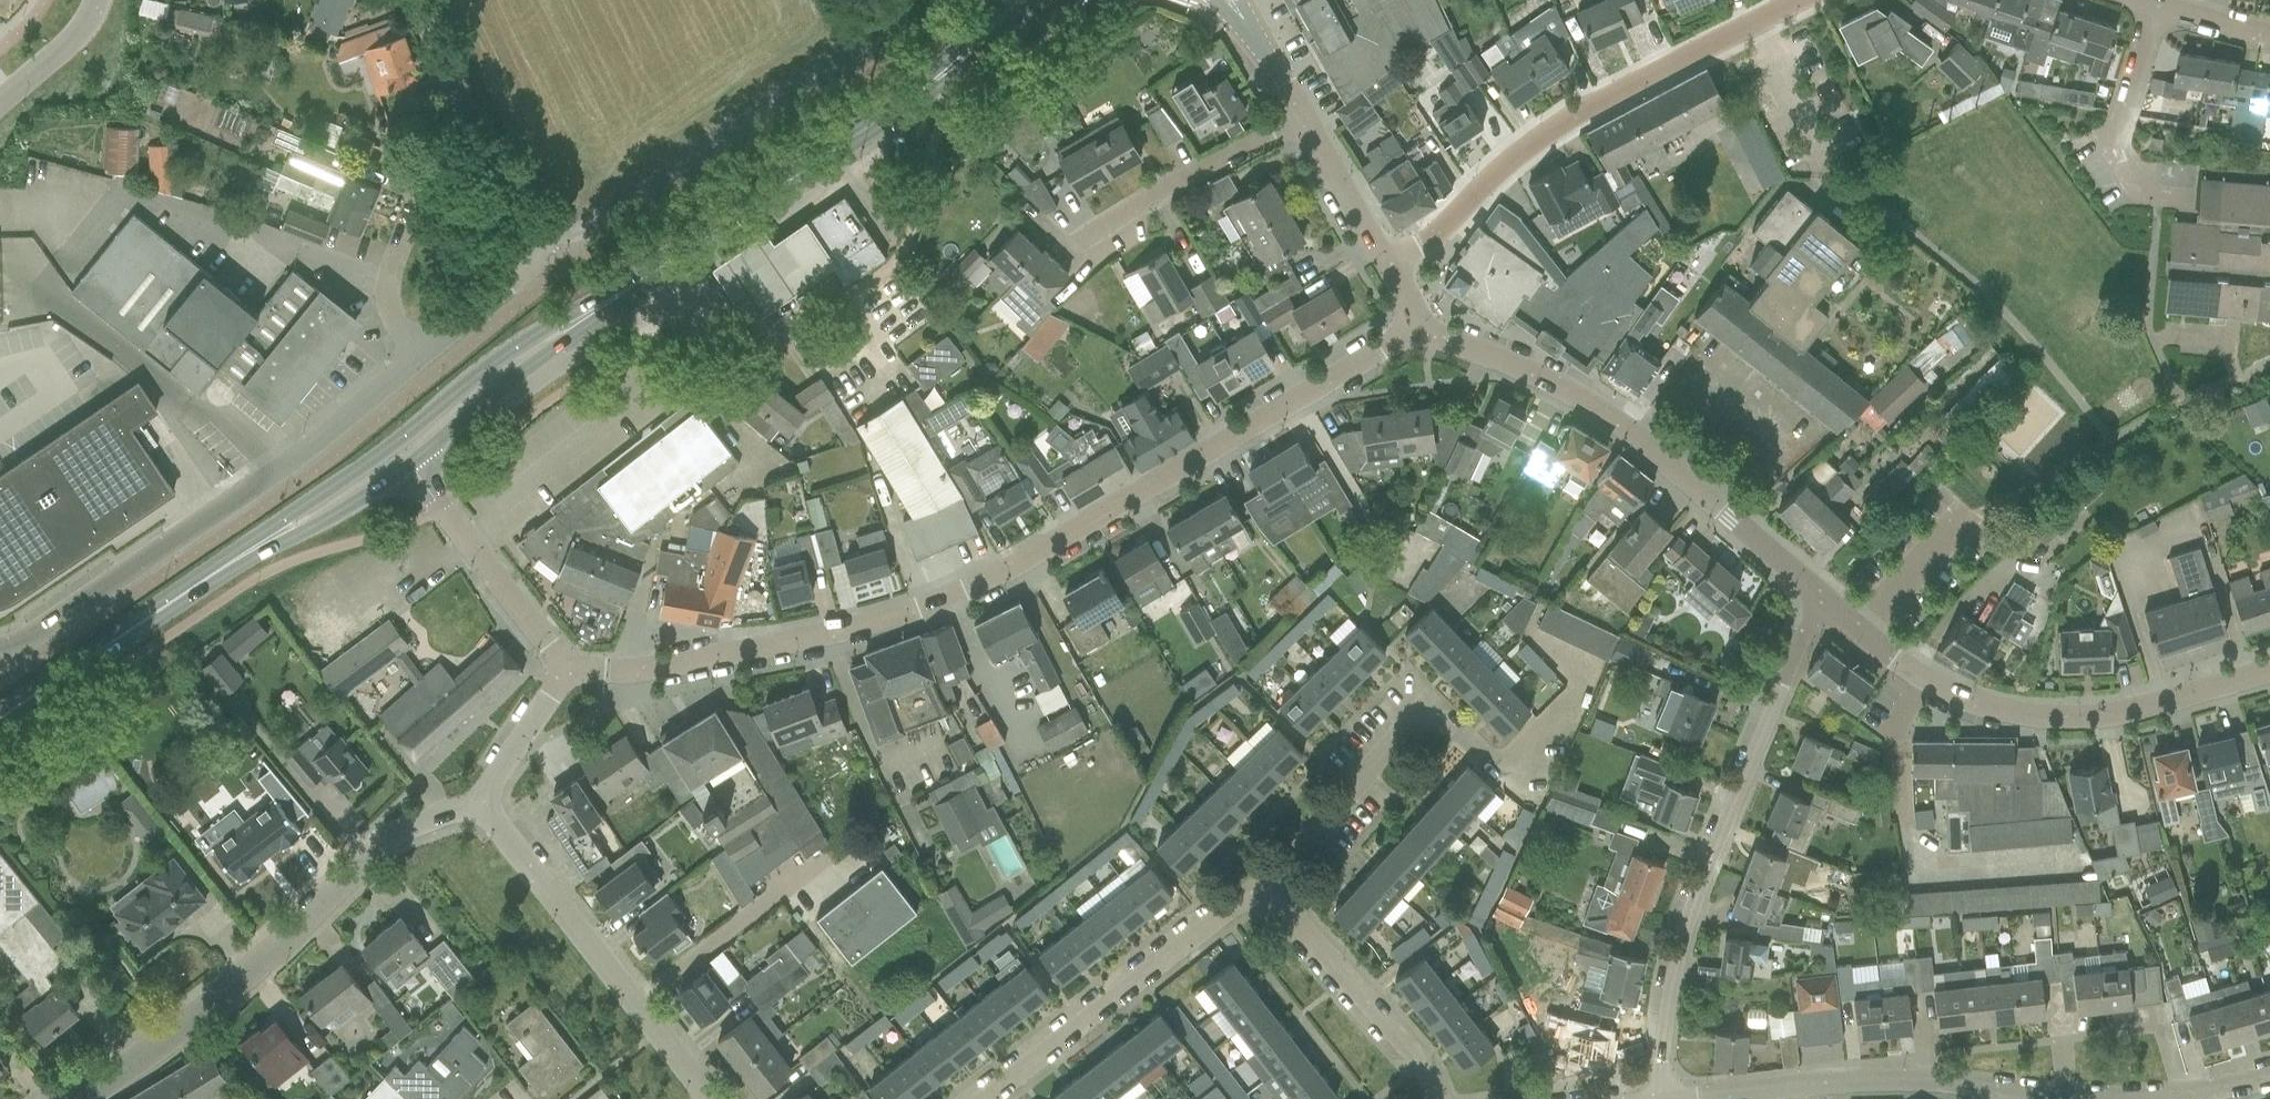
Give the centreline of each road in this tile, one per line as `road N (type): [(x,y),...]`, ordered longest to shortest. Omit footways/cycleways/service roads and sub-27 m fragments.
road 1 (residential): [(566,665),(660,668),(829,634),(921,605),(1052,551),(1412,330)]
road 2 (residential): [(1817,593),(1687,933),(1661,1098)]
road 3 (unclassified): [(0,658),(284,466),(425,357)]
road 4 (residential): [(77,1098),(244,981),(377,847),(423,820),(475,807)]
road 5 (residential): [(1817,593),(1906,670),(1993,707),(2097,715),(2269,669)]
road 6 (residential): [(1394,263),(1561,123),(1801,0)]
road 7 (residential): [(1817,593),(1547,382),(1412,330)]
road 8 (unclassified): [(924,0),(584,230),(536,240)]
road 9 (secondary): [(569,325),(940,78)]
road 10 (secondary): [(569,325),(515,346),(251,549)]
road 11 (residential): [(712,1098),(475,807)]
road 12 (residential): [(984,1098),(1213,924),(1275,891)]
road 13 (residential): [(1275,891),(1390,726),(1435,714),(1520,775)]
road 14 (secondary): [(0,717),(251,549)]
road 15 (residential): [(1991,1091),(2136,1098),(2269,1075)]
road 16 (residential): [(1719,1098),(1876,1083),(1991,1091)]
road 17 (residential): [(536,240),(411,0)]
road 18 (residential): [(1438,1098),(1416,1046),(1275,891)]
road 19 (unclassified): [(566,665),(413,465)]
road 20 (residential): [(425,357),(396,324),(389,286),(426,164)]
road 21 (secondary): [(413,465),(569,325)]
road 22 (secondary): [(251,549),(308,531),(413,465)]
road 23 (residential): [(1394,263),(1298,118)]
road 24 (residential): [(475,807),(566,665)]
road 25 (residential): [(1153,197),(1298,118)]
road 26 (unclassified): [(425,357),(504,287),(536,240)]
road 27 (unclassified): [(0,101),(72,41),(98,0)]
road 28 (residential): [(2145,0),(2269,33)]
road 29 (secondary): [(940,78),(982,54),(1035,0)]

